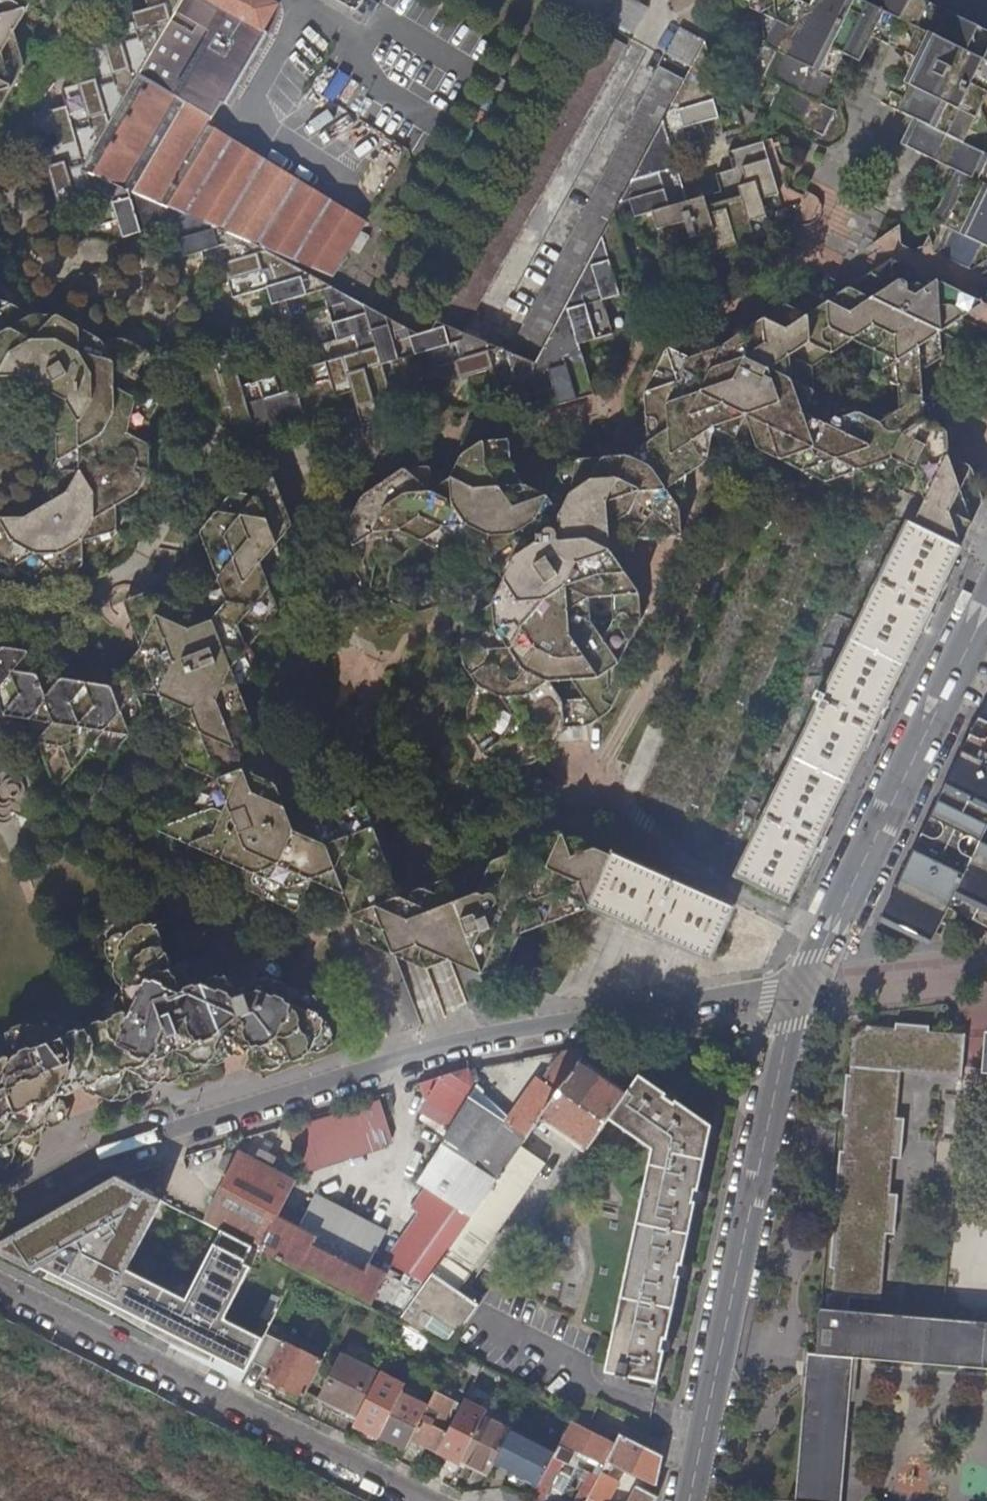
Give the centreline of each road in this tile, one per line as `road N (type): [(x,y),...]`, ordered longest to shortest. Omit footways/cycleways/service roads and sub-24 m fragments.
road 1 (residential): [(0,1213),(76,1169),(206,1117),(424,1053),(807,987)]
road 2 (residential): [(807,987),(693,1500)]
road 3 (residential): [(0,1287),(432,1500)]
road 4 (residential): [(986,636),(807,987)]

